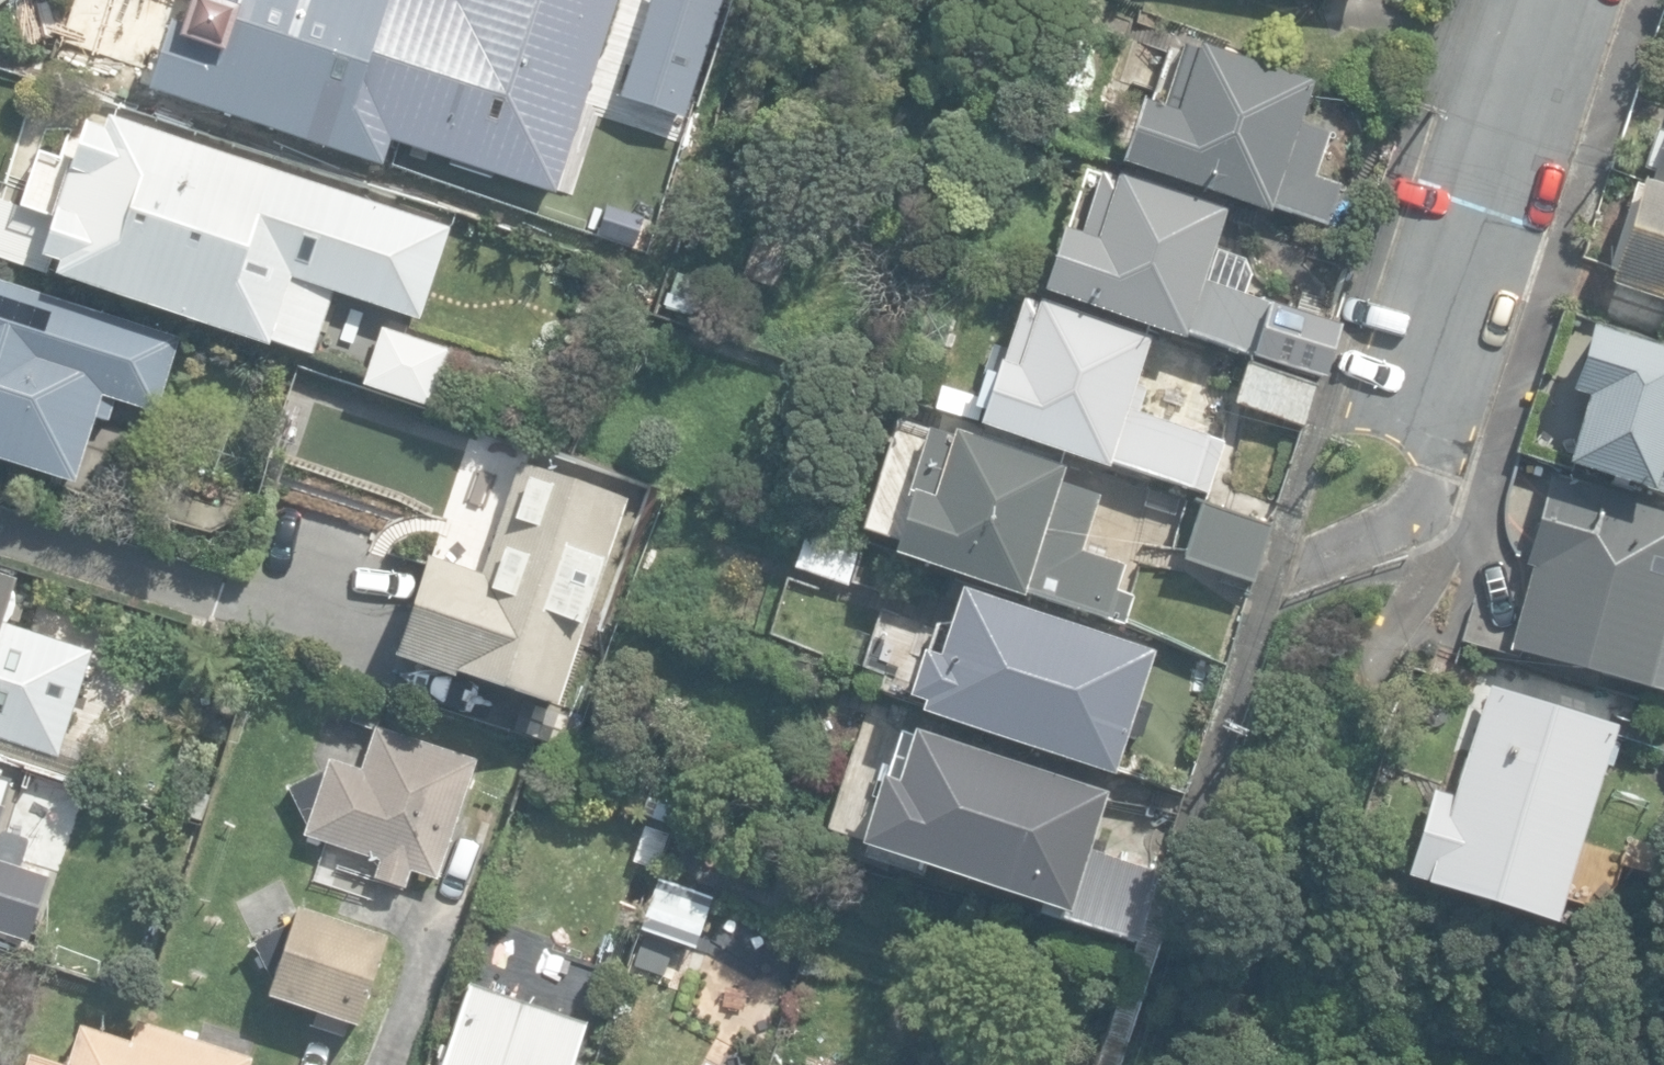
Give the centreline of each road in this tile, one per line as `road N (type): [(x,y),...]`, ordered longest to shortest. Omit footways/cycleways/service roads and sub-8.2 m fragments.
road 1 (residential): [(1562,0),(1420,421)]

